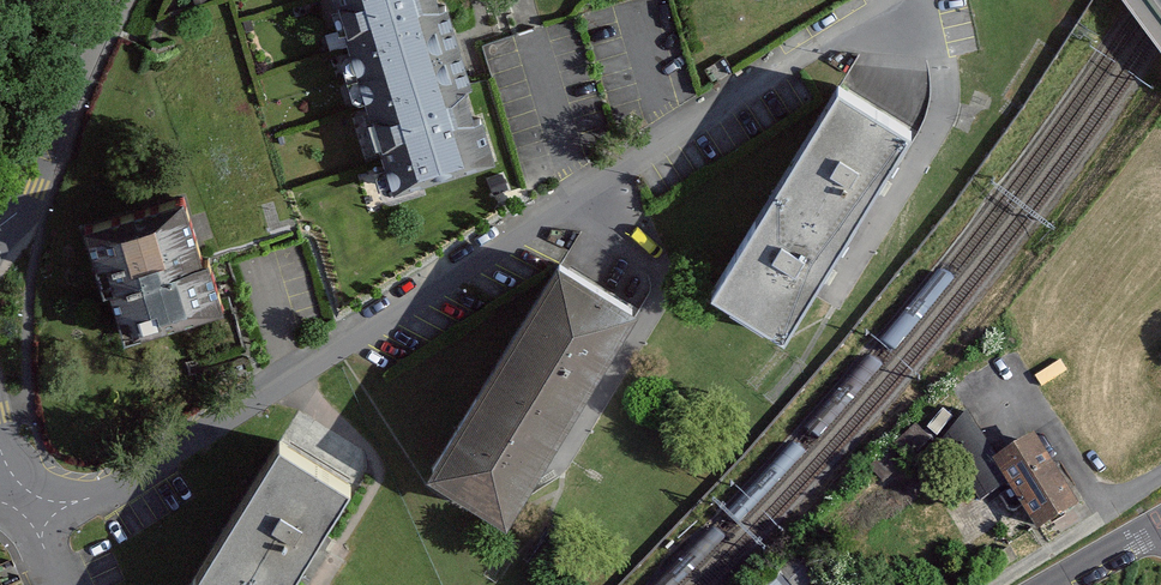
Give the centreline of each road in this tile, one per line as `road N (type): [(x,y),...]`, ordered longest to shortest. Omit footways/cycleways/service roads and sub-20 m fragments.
road 1 (residential): [(884,0),(102,495),(64,504),(14,496)]
road 2 (residential): [(0,226),(35,187),(114,0)]

